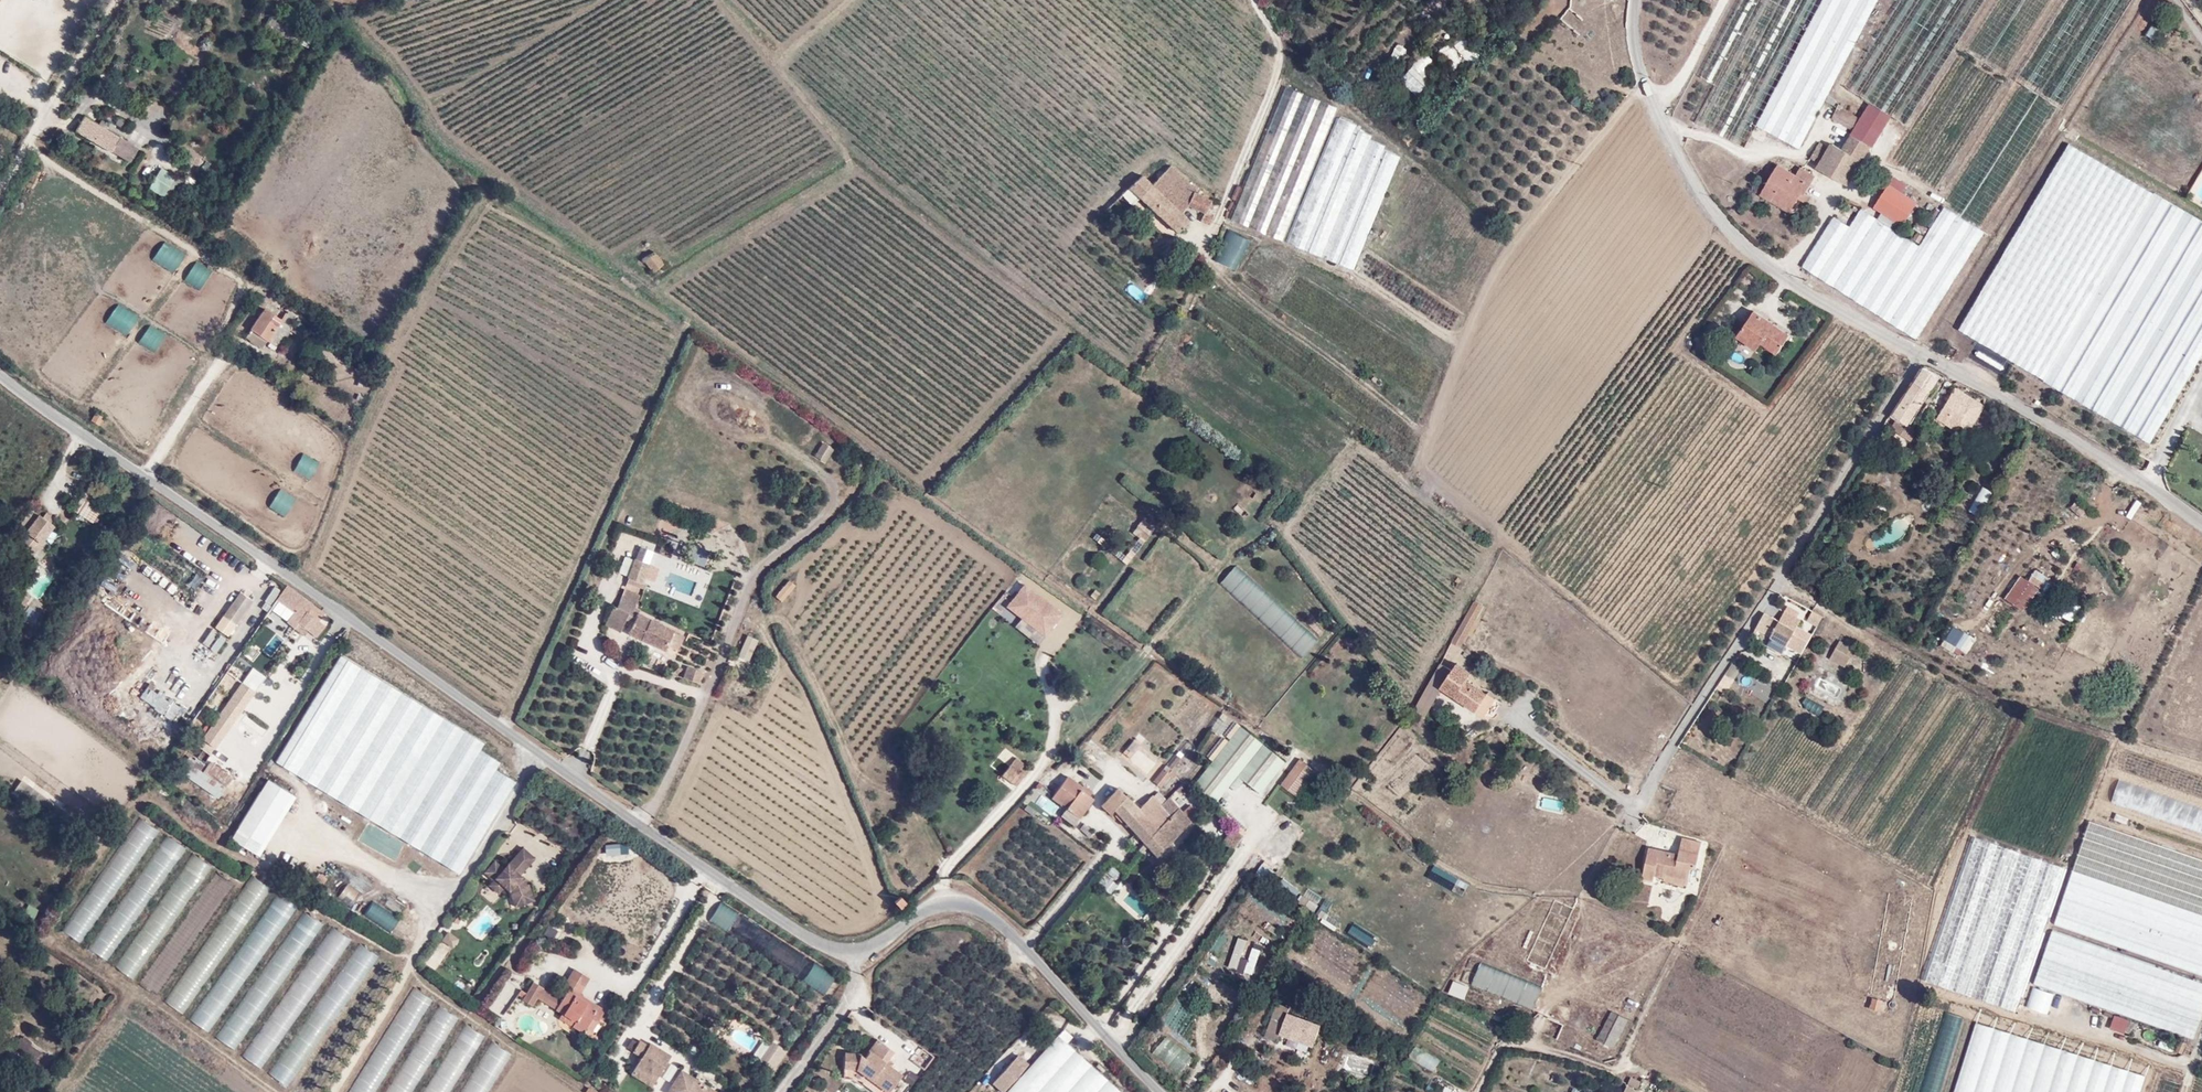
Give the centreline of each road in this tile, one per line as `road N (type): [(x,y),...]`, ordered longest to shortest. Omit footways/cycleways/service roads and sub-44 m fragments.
road 1 (unclassified): [(0,376),(810,941),(854,955),(935,903),(976,908),(1060,983),(1161,1091)]
road 2 (unclassified): [(1635,0),(1632,36),(1659,115),(1726,228),(1797,285),(2033,413),(2201,525)]
road 3 (track): [(1070,323),(921,487),(665,299),(671,279),(859,163)]
road 4 (track): [(849,0),(787,53),(784,72),(859,163),(1000,272),(1128,359),(1200,260)]
road 5 (track): [(1417,466),(1500,538),(1409,695),(1282,526),(1357,446),(1407,482)]
road 6 (track): [(277,1091),(53,932),(99,852),(76,797),(0,742)]
road 7 (track): [(1649,89),(1624,105),(1482,289),(1417,466)]
road 8 (track): [(691,319),(503,726)]
road 9 (track): [(354,22),(402,70),(443,137),(546,217),(662,291)]
road 10 (track): [(424,292),(386,351),(397,367),(393,382),(312,568),(392,627)]
road 11 (track): [(2123,741),(2032,712),(1976,830),(2064,862),(2098,802)]
road 12 (track): [(499,181),(424,292),(646,413)]
road 13 (track): [(1854,192),(1886,170),(1930,199),(1939,194),(2014,80),(1963,45),(1989,0)]
road 14 (track): [(227,350),(231,316),(245,291),(238,273),(27,145)]
road 15 (track): [(1477,1091),(1509,1043),(1620,1071),(1677,949)]
road 16 (track): [(1275,71),(1336,102),(1520,236)]
road 17 (track): [(711,394),(744,407),(768,436),(821,470),(834,496),(829,512),(762,565),(748,587)]
road 18 (track): [(1429,436),(1200,260)]
road 19 (track): [(1049,752),(1126,676),(1225,559)]
road 20 (track): [(1500,538),(1700,701)]
road 21 (track): [(2201,839),(2098,802),(2112,770),(2201,802)]
road 22 (track): [(421,106),(603,0)]
road 23 (track): [(411,955),(334,1091)]
road 24 (track): [(1963,45),(1884,149),(1883,171)]
road 25 (track): [(1821,128),(1886,3)]

